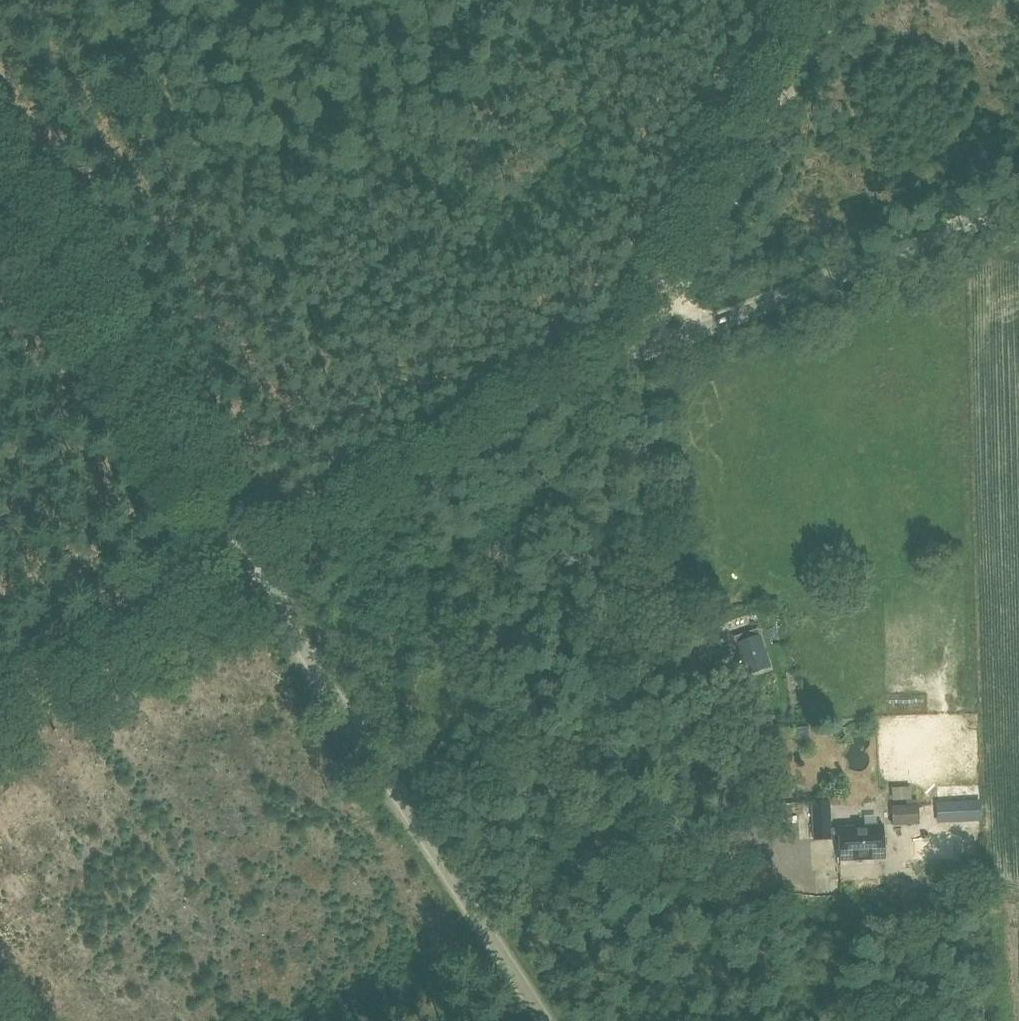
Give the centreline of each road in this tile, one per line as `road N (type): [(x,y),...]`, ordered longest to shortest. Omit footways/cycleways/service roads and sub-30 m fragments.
road 1 (unclassified): [(544,1020),(258,571),(588,377),(1018,208)]
road 2 (track): [(258,571),(0,175)]
road 3 (track): [(838,0),(676,288)]
road 4 (track): [(258,571),(0,727)]

